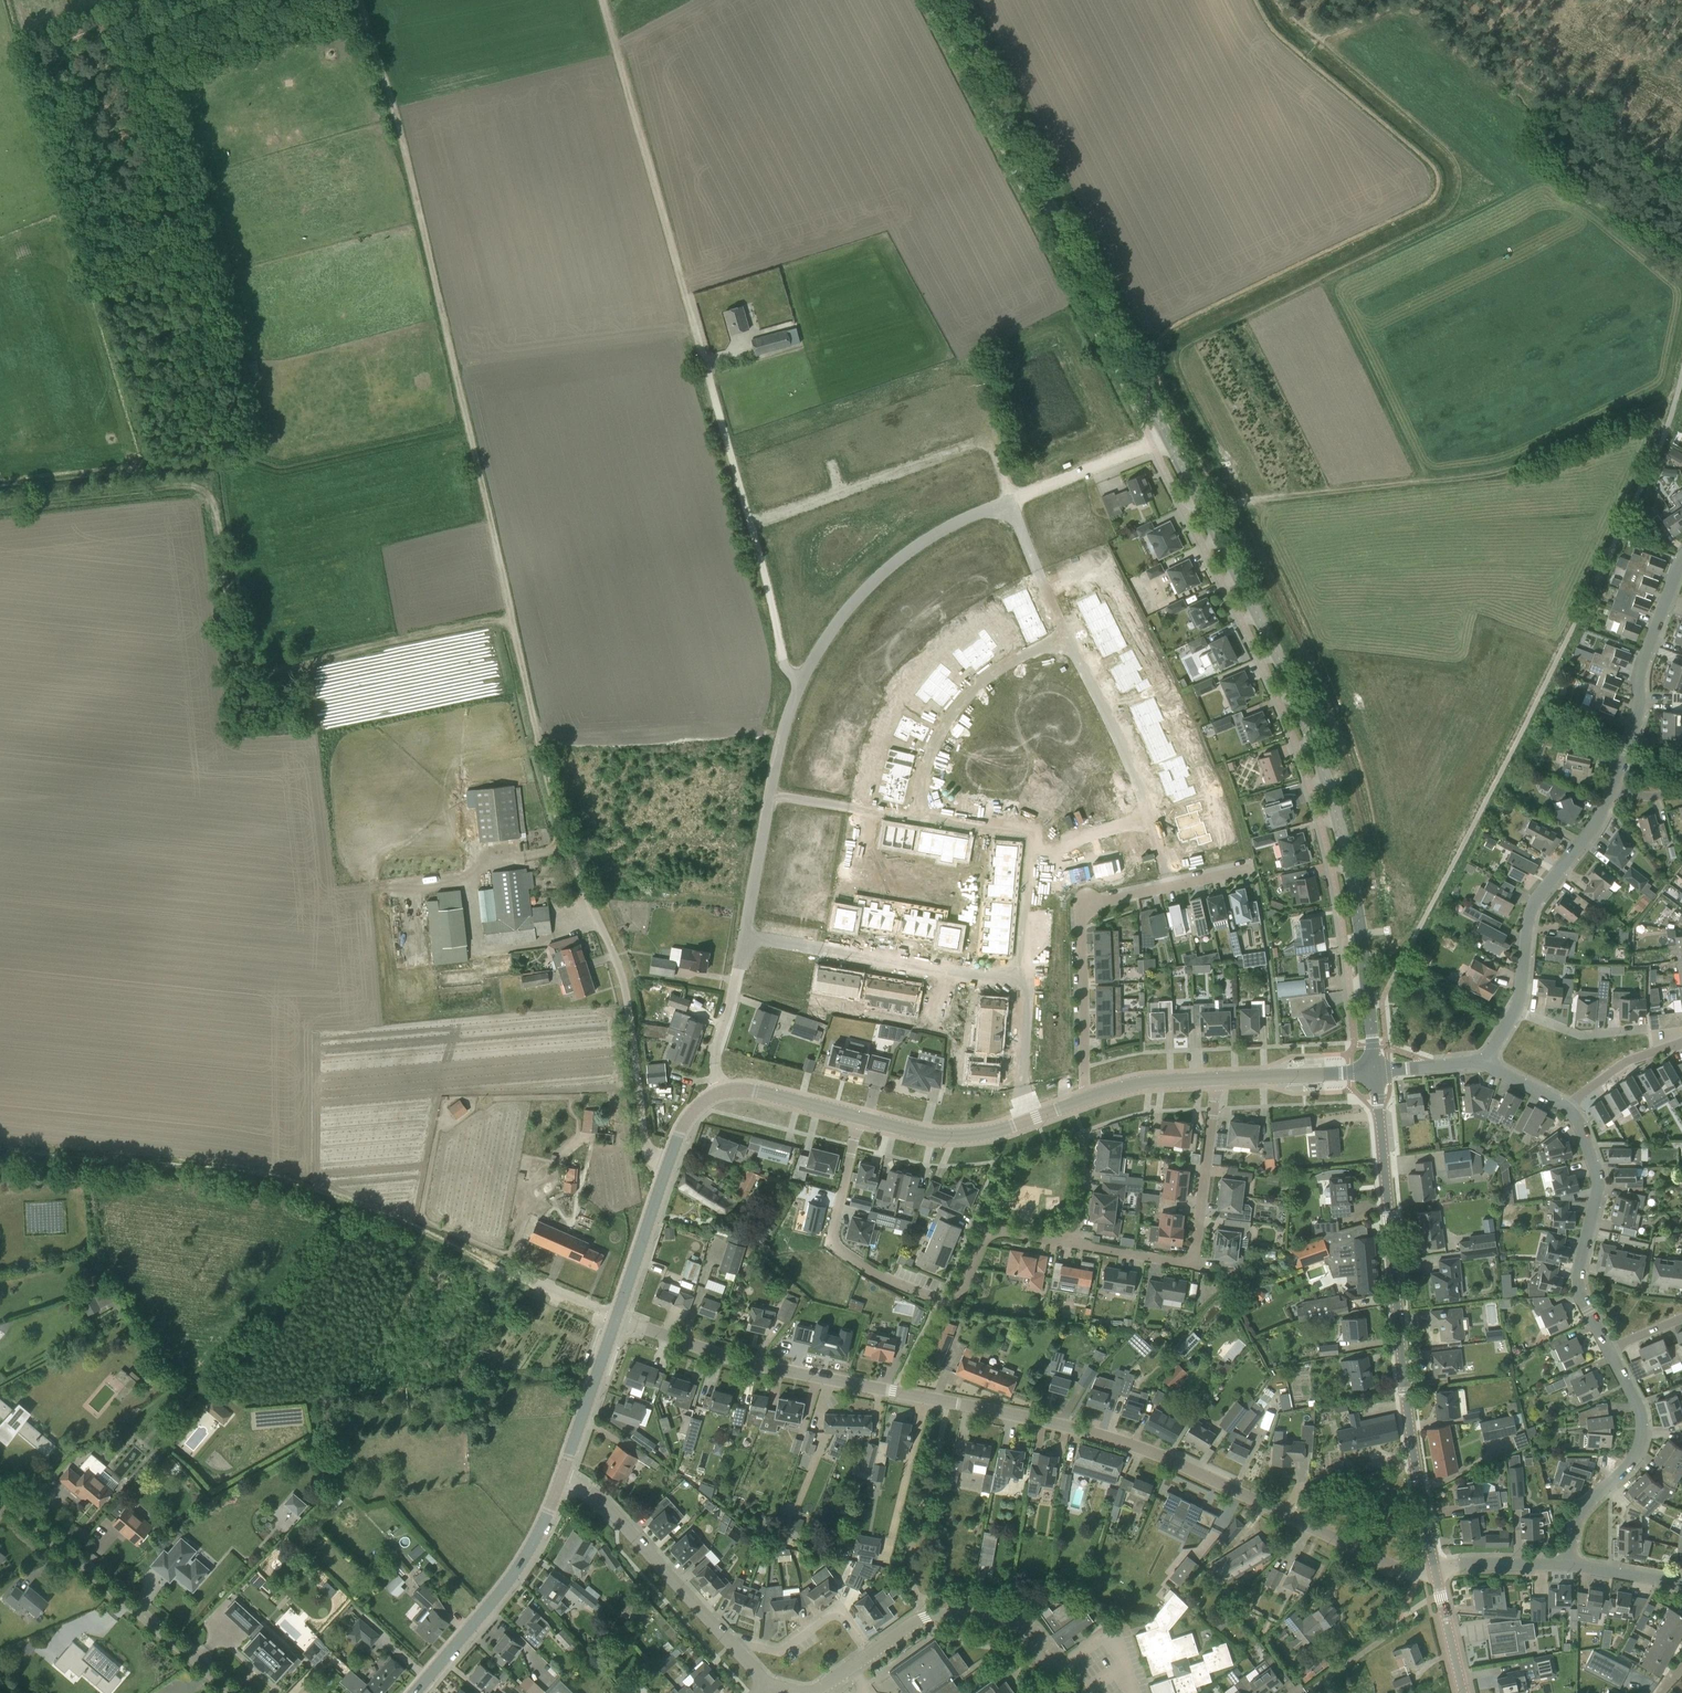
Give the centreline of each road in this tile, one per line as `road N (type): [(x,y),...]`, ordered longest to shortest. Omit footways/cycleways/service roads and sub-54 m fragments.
road 1 (unclassified): [(1435,1572),(1403,1572),(1117,1437),(800,1377),(617,1319)]
road 2 (track): [(799,688),(785,674),(601,0)]
road 3 (tertiary): [(1376,1073),(1355,894),(1325,771),(1167,435)]
road 4 (track): [(357,0),(452,361),(510,618)]
road 5 (track): [(506,1274),(266,1178),(0,1156)]
road 6 (tertiary): [(1435,1572),(1399,1351),(1376,1073)]
road 7 (tertiary): [(1167,435),(946,0)]
road 8 (track): [(510,618),(296,662),(247,657),(231,630),(205,489),(160,490)]
road 9 (residential): [(767,794),(799,688),(867,589),(936,534),(1010,503)]
road 10 (unclassified): [(667,1167),(645,1146),(632,1016),(558,825)]
road 11 (residential): [(1010,503),(990,441),(747,526)]
road 12 (unclassified): [(1074,1246),(1177,1266),(1192,1259),(1219,1080)]
road 13 (unclassified): [(233,1692),(0,1503)]
road 14 (unclassified): [(1084,1100),(1083,906),(1170,888)]
road 15 (residential): [(1170,888),(1126,752),(1064,628)]
road 16 (residential): [(744,938),(1013,979)]
road 17 (unclassified): [(1611,1357),(1578,1286),(1593,1200),(1590,1151),(1559,1107)]
road 18 (tertiary): [(414,1692),(525,1559),(561,1478)]
road 19 (residential): [(912,819),(1029,840),(1013,979)]
road 20 (residential): [(912,819),(929,746),(961,694),(1064,628)]
road 21 (unclassified): [(942,1301),(843,1263),(834,1249),(861,1118)]
road 22 (unclassified): [(1063,1692),(1023,1636),(993,1621),(924,1617),(869,1655)]
road 23 (unclassified): [(728,1643),(614,1510),(561,1478)]
road 24 (unclassified): [(1570,1566),(1584,1515),(1635,1456),(1637,1414),(1611,1357)]
road 25 (residential): [(1609,790),(1591,830),(1532,910),(1519,997)]
road 26 (residential): [(1681,571),(1609,790)]
road 27 (track): [(510,618),(558,825)]
road 28 (tertiary): [(861,1118),(937,1136),(1036,1119)]
road 29 (unclassified): [(869,1655),(840,1613),(785,1650),(728,1643)]
road 30 (tertiary): [(561,1478),(617,1319)]
road 31 (unclassified): [(942,1301),(959,1295),(982,1246),(998,1235),(1074,1246)]
road 32 (track): [(160,490),(0,506)]
road 33 (tertiary): [(617,1319),(667,1167)]
road 34 (tertiary): [(1219,1080),(1376,1073)]
road 35 (residential): [(1010,503),(1152,441)]
road 36 (residential): [(1013,979),(1028,984),(1024,1060),(1036,1119)]
road 37 (residential): [(767,794),(912,819)]
road 38 (unclassified): [(721,1092),(743,947)]
road 39 (residential): [(744,938),(767,794)]
road 40 (tertiary): [(721,1092),(861,1118)]
road 41 (unclassified): [(1519,997),(1524,1013),(1581,1035),(1643,1029)]
road 42 (unclassified): [(1681,1043),(1629,1062),(1585,1099),(1559,1107)]
road 43 (tertiary): [(1084,1100),(1142,1083),(1219,1080)]
road 44 (unclassified): [(1435,1572),(1457,1564),(1570,1566)]
road 45 (residential): [(1064,628),(1010,503)]
road 46 (tertiary): [(1462,1692),(1435,1572)]

